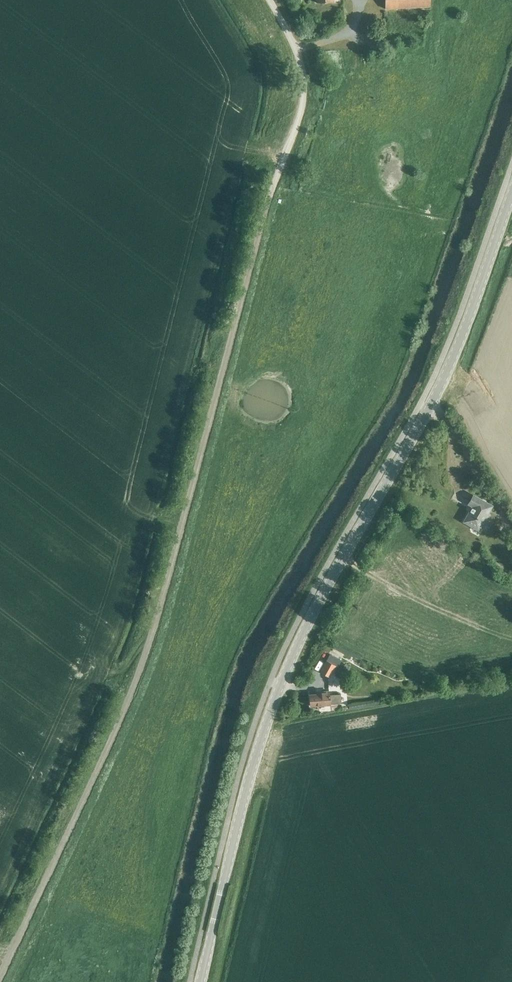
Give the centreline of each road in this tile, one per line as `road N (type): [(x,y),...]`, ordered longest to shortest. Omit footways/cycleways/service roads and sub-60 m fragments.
road 1 (unclassified): [(0,977),(144,657),(267,201),(300,114),(301,69),(269,0)]
road 2 (tertiary): [(201,981),(281,683),(440,386),(511,191)]

